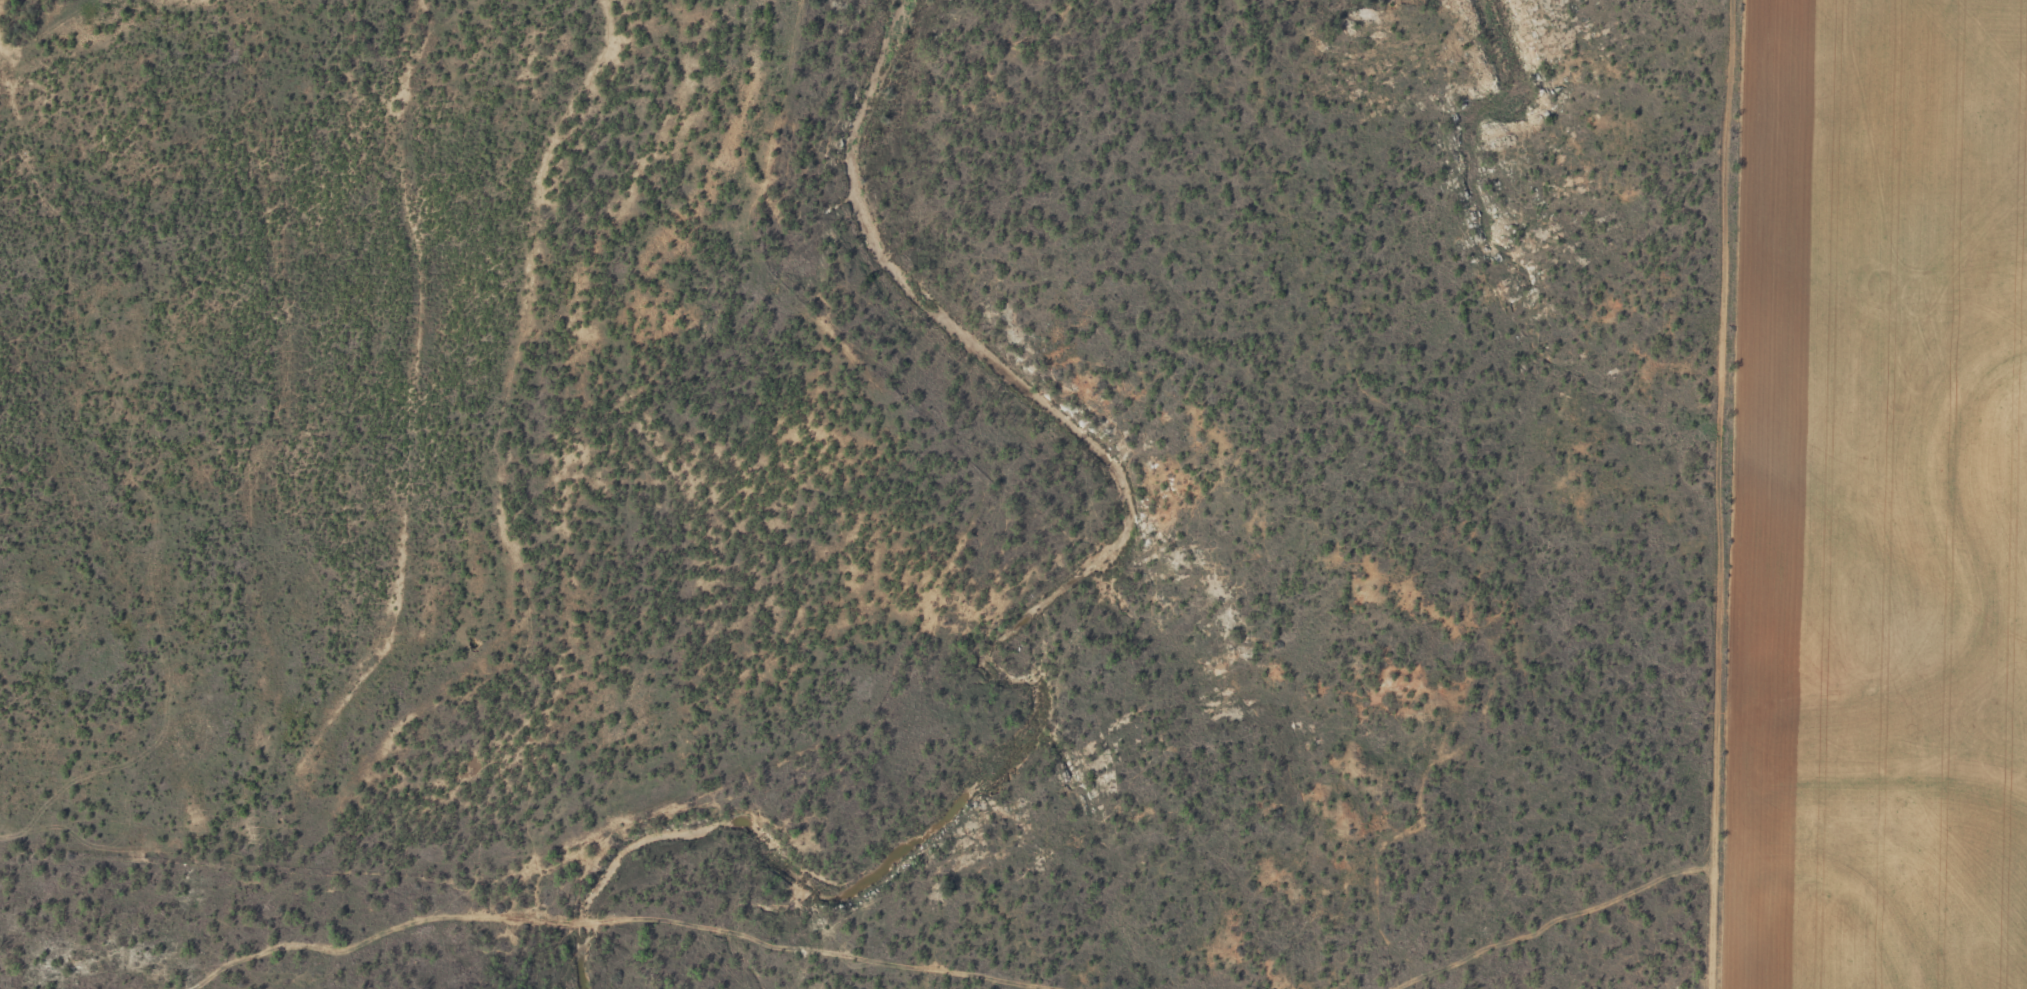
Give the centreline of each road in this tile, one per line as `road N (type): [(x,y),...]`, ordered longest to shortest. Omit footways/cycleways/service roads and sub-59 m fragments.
road 1 (residential): [(1691,988),(1718,0)]

